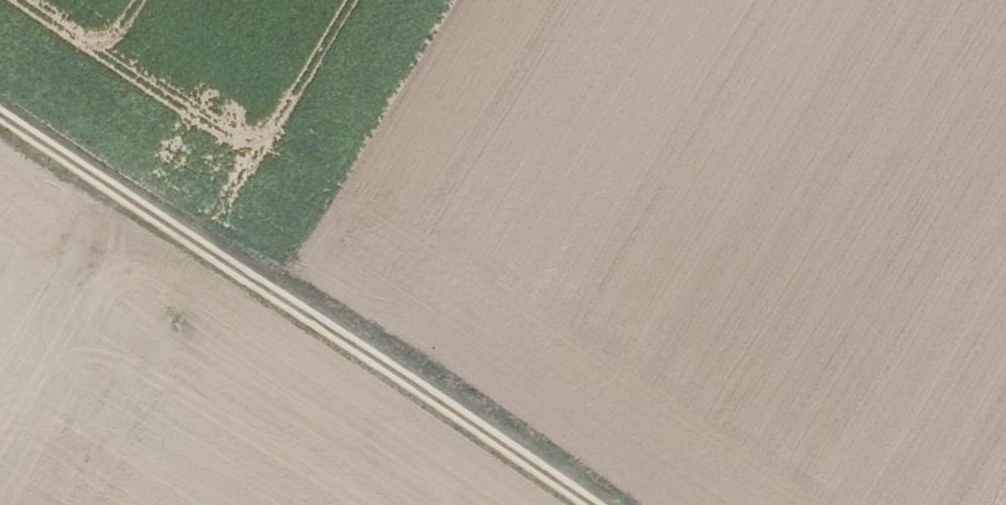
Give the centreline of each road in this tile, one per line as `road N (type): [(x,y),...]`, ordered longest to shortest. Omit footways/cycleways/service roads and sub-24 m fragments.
road 1 (track): [(592,504),(0,112)]

